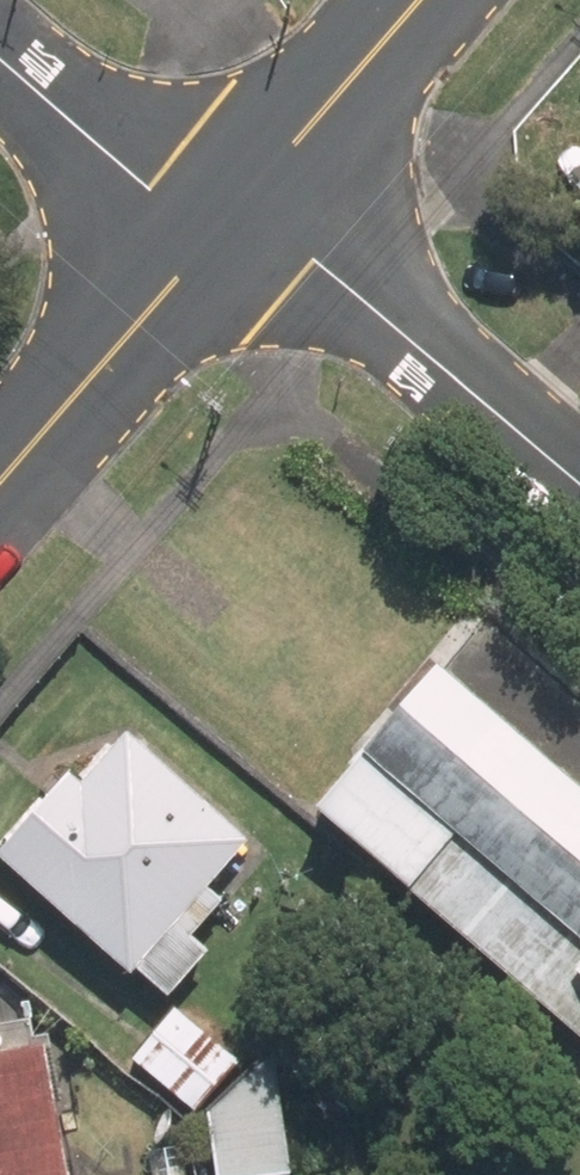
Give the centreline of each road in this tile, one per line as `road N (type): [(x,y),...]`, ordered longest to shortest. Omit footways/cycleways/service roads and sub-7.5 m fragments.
road 1 (residential): [(233,215),(319,264),(579,491)]
road 2 (tertiary): [(233,215),(0,488)]
road 3 (tertiary): [(421,0),(233,215)]
road 4 (residential): [(0,59),(152,187),(233,215)]

